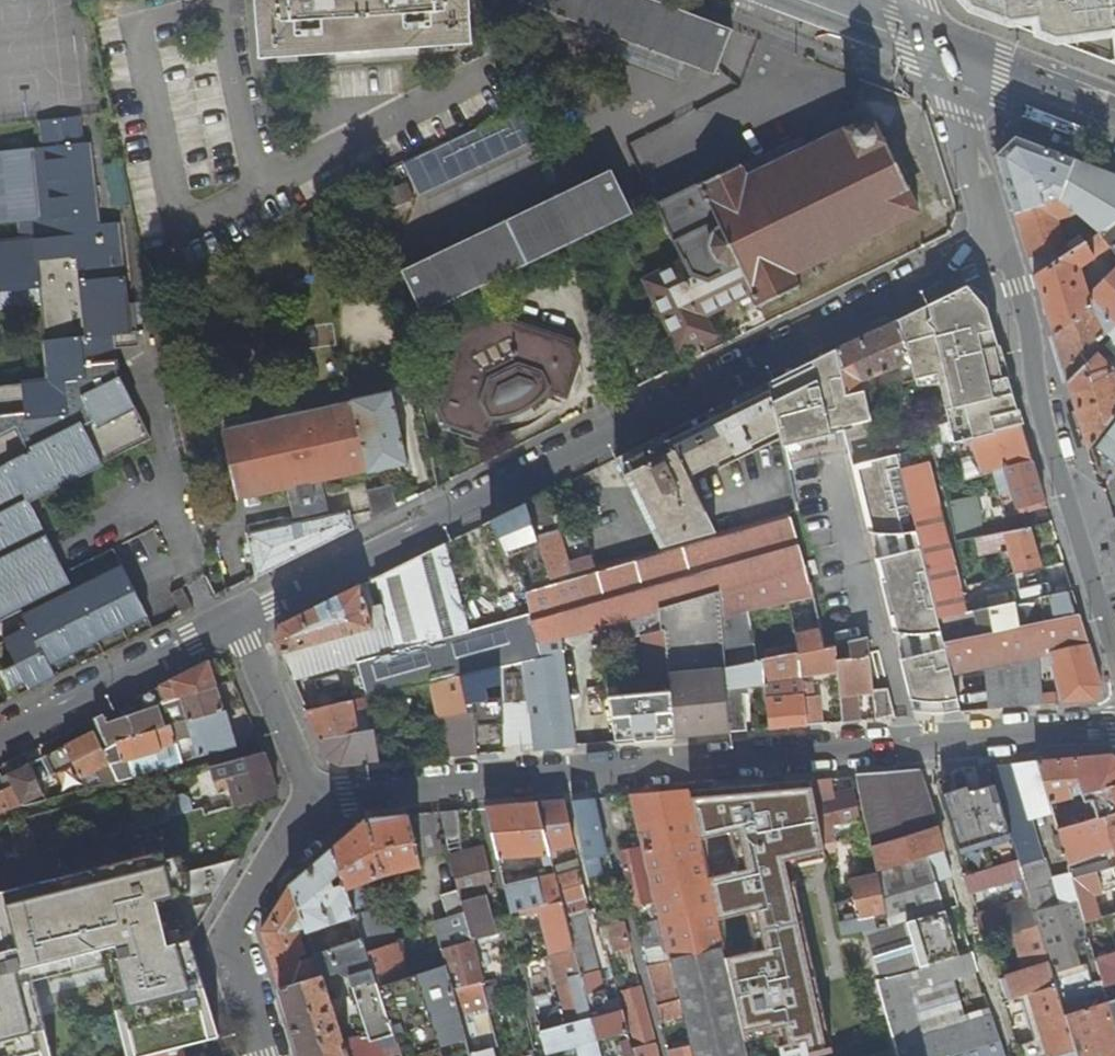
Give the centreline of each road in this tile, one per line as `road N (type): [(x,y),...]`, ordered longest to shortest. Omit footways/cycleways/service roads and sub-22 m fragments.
road 1 (residential): [(999,242),(237,622)]
road 2 (residential): [(320,793),(920,744)]
road 3 (residential): [(1114,649),(999,242)]
road 4 (residential): [(920,744),(1013,1055)]
road 5 (residential): [(266,1055),(236,958),(236,932),(320,793)]
road 6 (residential): [(237,622),(0,740)]
road 7 (residential): [(999,242),(938,52)]
road 8 (residential): [(920,744),(1114,735)]
road 9 (residential): [(320,793),(237,622)]
road 10 (secondary): [(1114,119),(938,52)]
road 11 (secondary): [(938,52),(801,0)]

